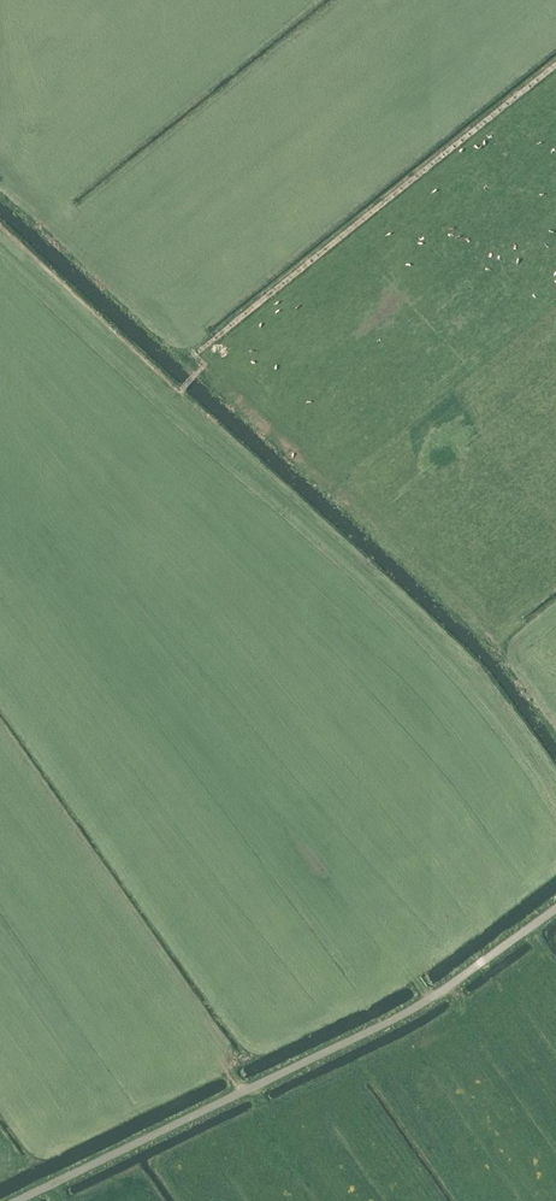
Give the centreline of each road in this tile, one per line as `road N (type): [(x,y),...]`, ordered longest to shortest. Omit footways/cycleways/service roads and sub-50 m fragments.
road 1 (unclassified): [(17,1200),(402,1015),(555,909)]

